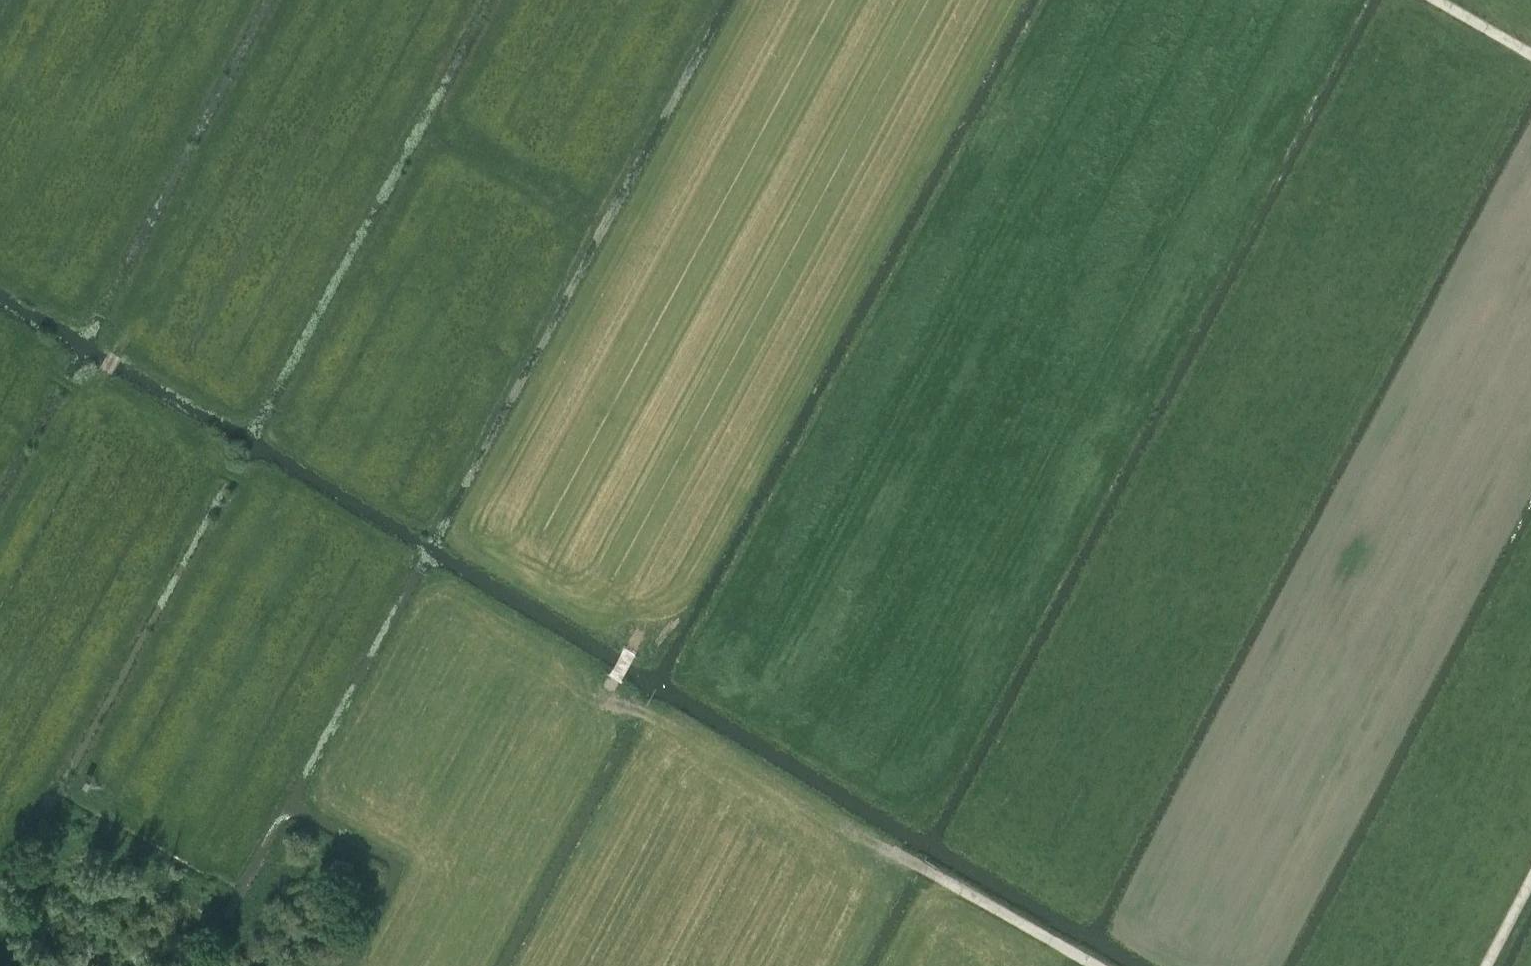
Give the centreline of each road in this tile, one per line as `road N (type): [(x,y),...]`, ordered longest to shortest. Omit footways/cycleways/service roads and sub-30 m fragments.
road 1 (track): [(1530,69),(1407,0)]
road 2 (track): [(1471,965),(1530,855)]

